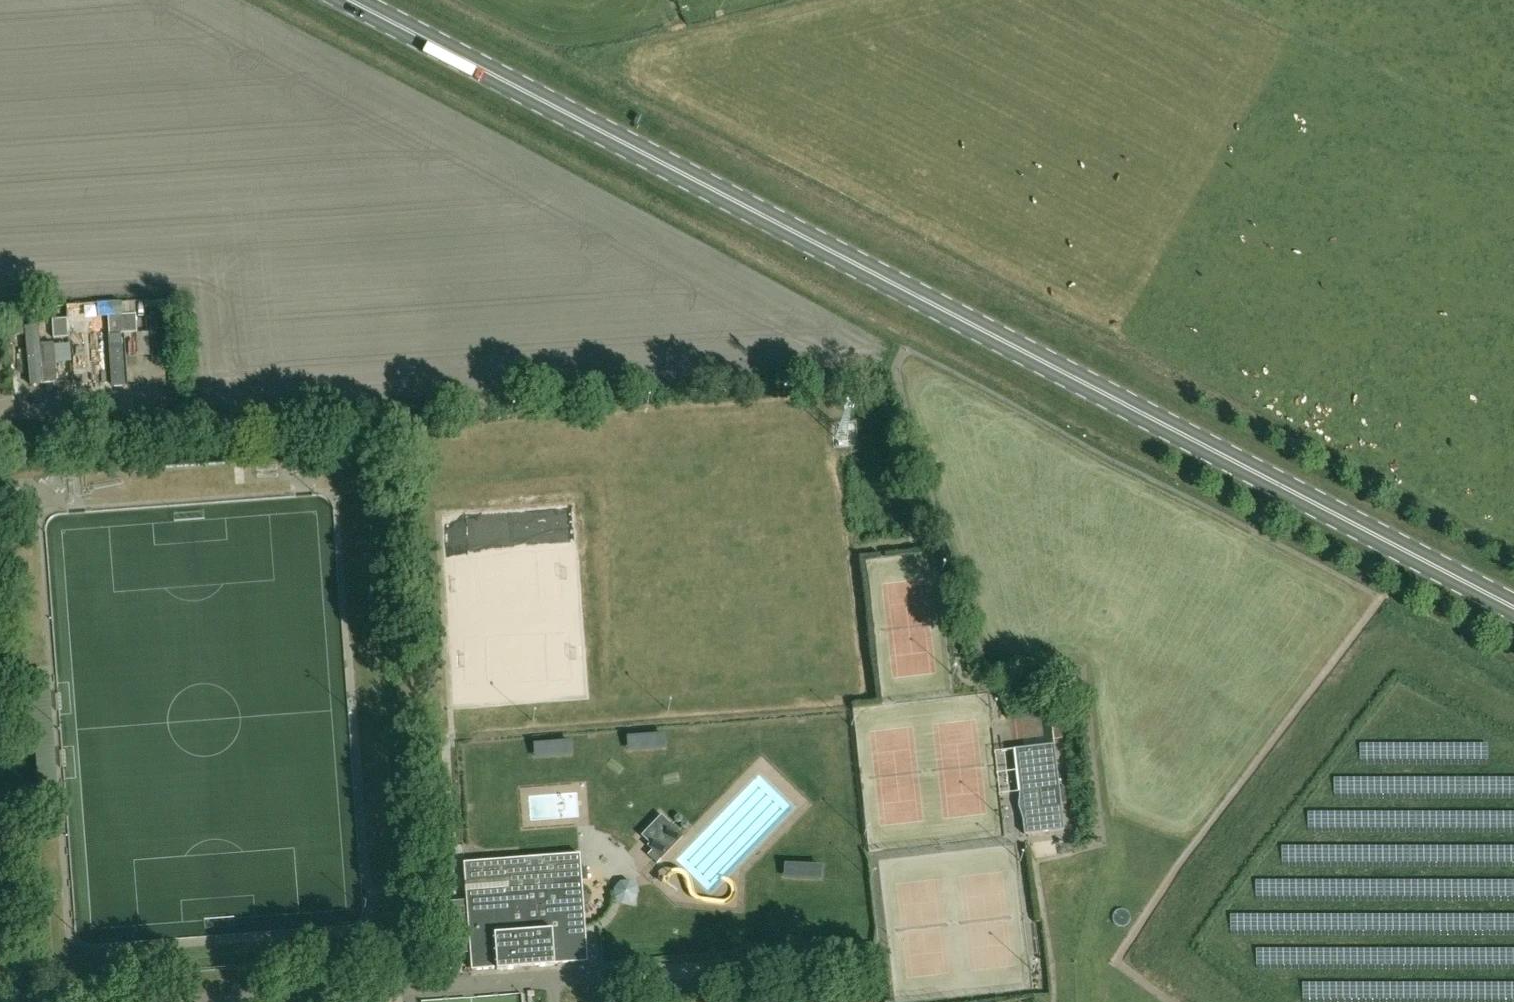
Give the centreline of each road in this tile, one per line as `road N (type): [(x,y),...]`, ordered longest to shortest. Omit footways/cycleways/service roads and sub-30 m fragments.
road 1 (primary): [(351,0),(1513,607)]
road 2 (residential): [(0,410),(165,399)]

